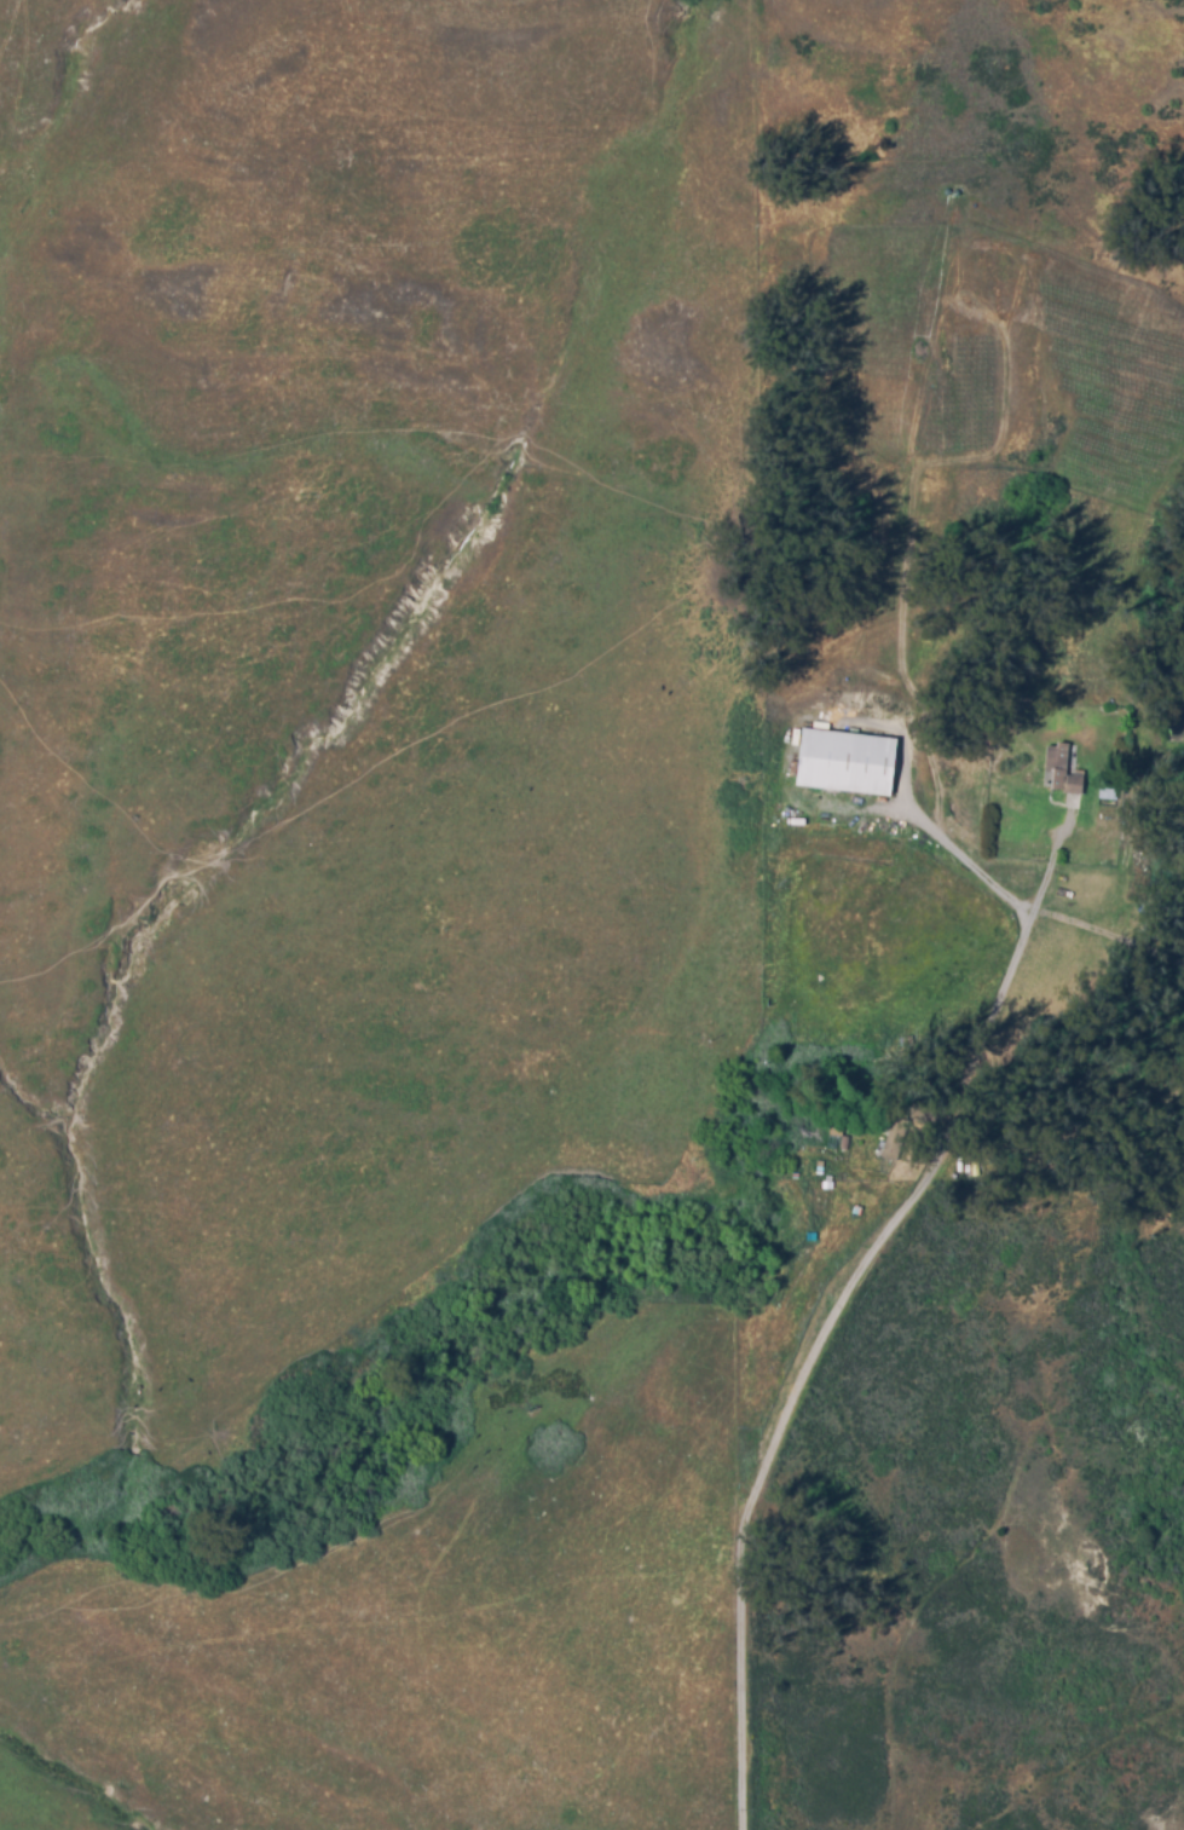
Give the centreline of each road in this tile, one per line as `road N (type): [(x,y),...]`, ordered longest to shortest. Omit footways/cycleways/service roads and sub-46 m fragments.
road 1 (residential): [(747,1829),(745,1560),(778,1439),(803,1361),(924,1188),(952,1064),(1030,918)]

